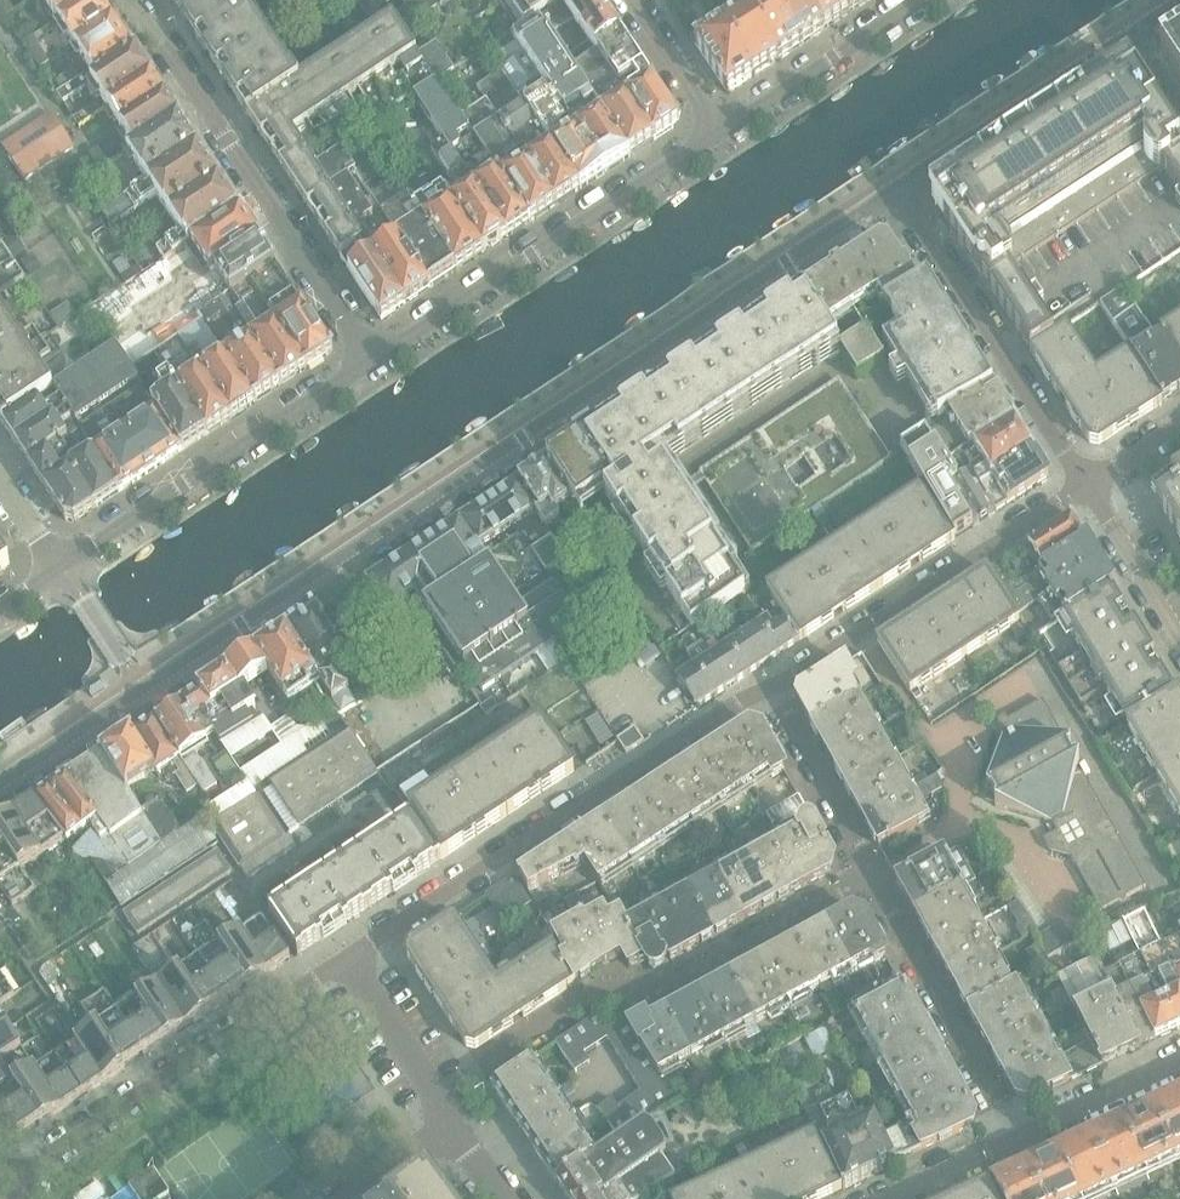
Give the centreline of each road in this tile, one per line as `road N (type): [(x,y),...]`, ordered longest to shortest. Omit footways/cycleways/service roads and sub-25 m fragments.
road 1 (residential): [(0,779),(897,188)]
road 2 (residential): [(351,954),(730,707),(774,689)]
road 3 (residential): [(435,1085),(597,987),(659,989),(869,876)]
road 4 (residential): [(379,362),(138,0)]
road 5 (residential): [(1,1179),(351,954)]
road 6 (residential): [(719,138),(379,362)]
road 7 (residential): [(379,362),(60,572)]
road 8 (residential): [(774,689),(1087,484)]
road 9 (residential): [(1087,484),(897,188)]
road 10 (residential): [(1011,1138),(869,876)]
road 11 (residential): [(897,188),(1131,36)]
road 12 (residential): [(928,0),(719,138)]
road 13 (residential): [(869,876),(774,689)]
road 14 (residential): [(1179,1059),(1011,1138)]
road 15 (residential): [(1179,639),(1087,484)]
road 16 (residential): [(629,0),(719,138)]
road 17 (residential): [(435,1085),(351,954)]
road 18 (residential): [(1011,1138),(881,1198)]

